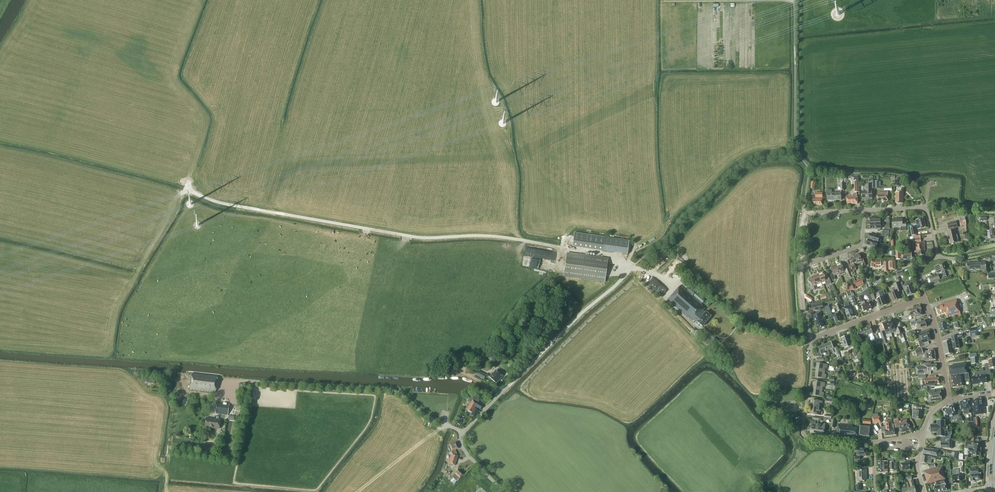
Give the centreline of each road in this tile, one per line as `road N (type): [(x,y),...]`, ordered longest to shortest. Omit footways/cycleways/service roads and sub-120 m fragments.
road 1 (track): [(563,248),(492,236),(411,236),(224,204),(183,181)]
road 2 (unclassified): [(504,491),(462,448),(462,432),(633,267)]
road 3 (residential): [(811,339),(803,434),(874,441)]
road 4 (residential): [(811,339),(925,298)]

